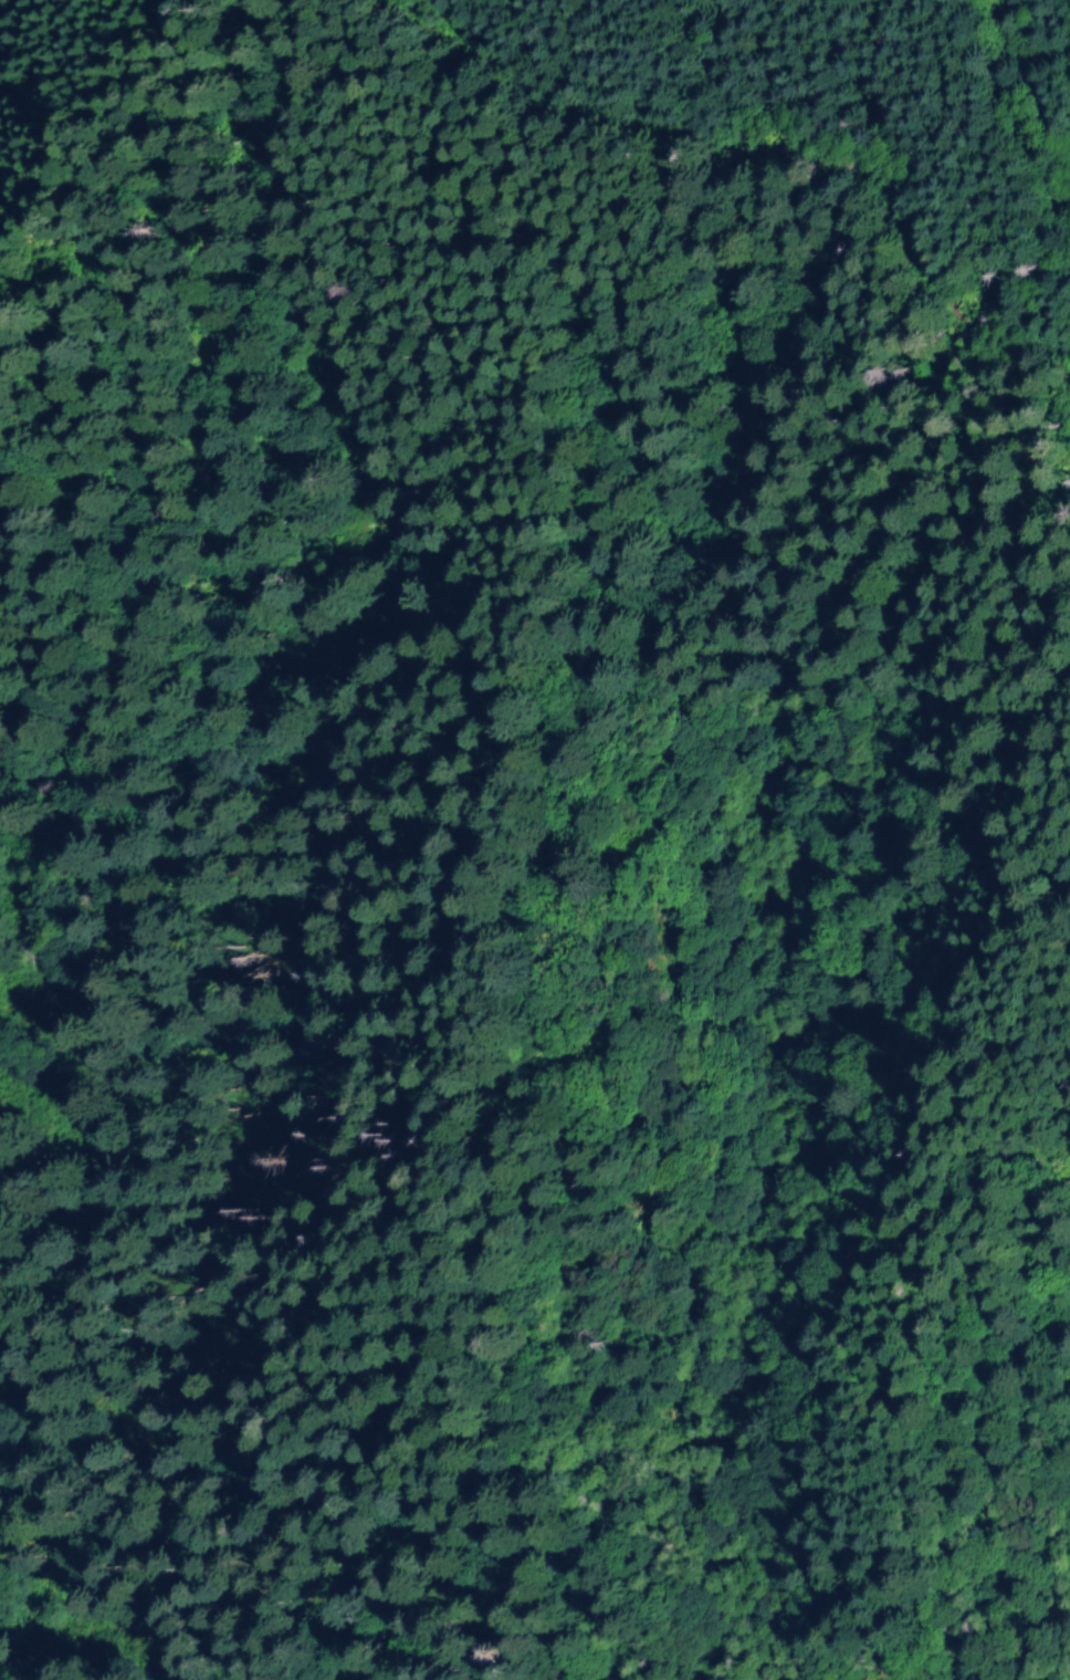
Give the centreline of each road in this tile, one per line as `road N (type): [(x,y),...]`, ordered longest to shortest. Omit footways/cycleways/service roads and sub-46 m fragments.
road 1 (track): [(942,0),(953,69),(1052,295),(999,326),(948,295),(832,161),(679,43),(644,0)]

